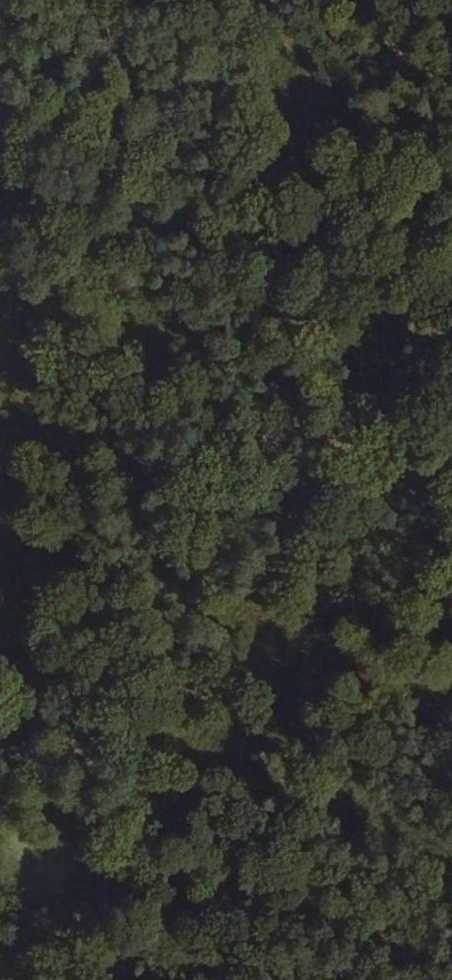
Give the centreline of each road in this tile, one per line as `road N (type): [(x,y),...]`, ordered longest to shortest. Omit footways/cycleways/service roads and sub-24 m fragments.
road 1 (track): [(12,0),(8,649),(0,681)]

